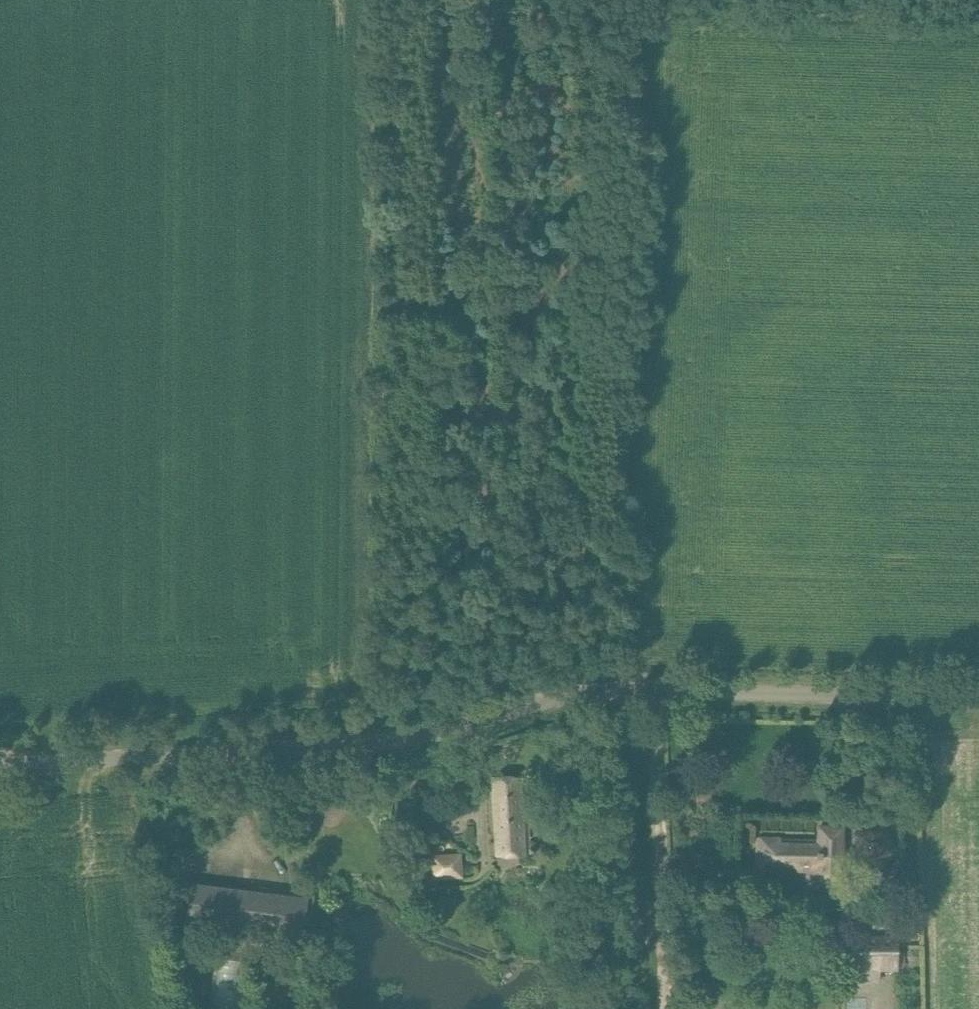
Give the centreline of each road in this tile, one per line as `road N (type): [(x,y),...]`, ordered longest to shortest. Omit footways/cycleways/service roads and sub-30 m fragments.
road 1 (unclassified): [(978,699),(571,692),(404,742),(0,766)]

